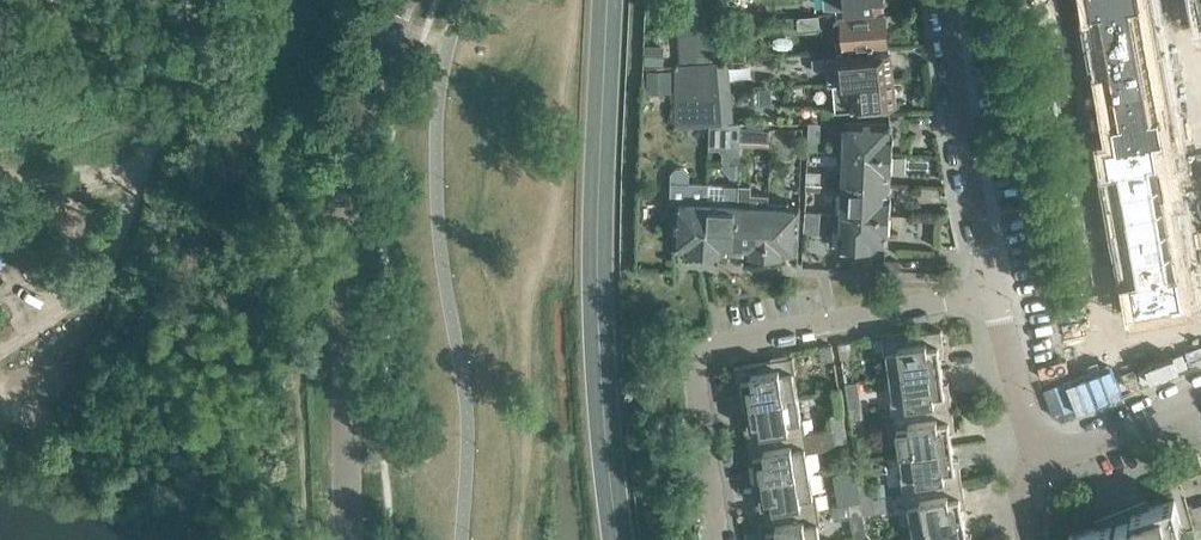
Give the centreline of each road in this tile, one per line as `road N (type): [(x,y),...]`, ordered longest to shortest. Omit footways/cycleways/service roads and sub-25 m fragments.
road 1 (unclassified): [(347,539),(346,183),(352,142),(405,0)]
road 2 (residential): [(989,292),(728,346),(700,368),(723,539)]
road 3 (residential): [(989,292),(944,0)]
road 4 (residential): [(1028,466),(1200,394)]
road 5 (residential): [(1028,466),(989,292)]

